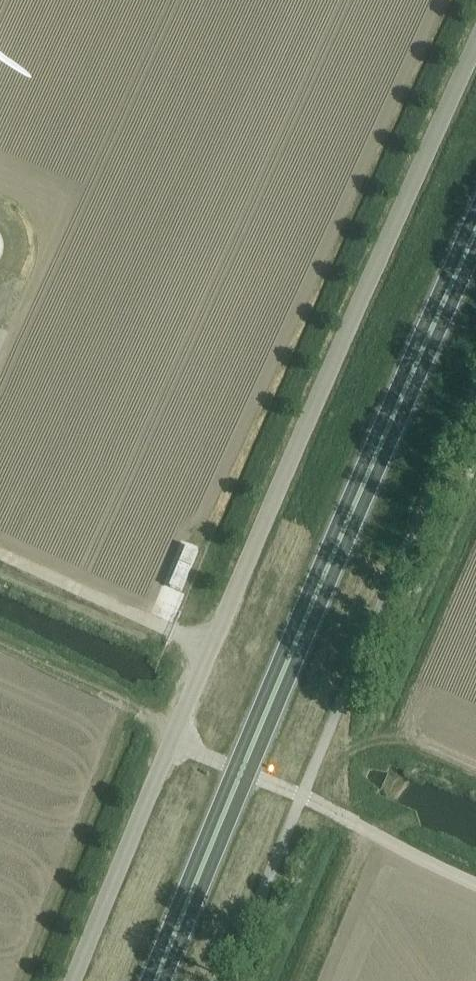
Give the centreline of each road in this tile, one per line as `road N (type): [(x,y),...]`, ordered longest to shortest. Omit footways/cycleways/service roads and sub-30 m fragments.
road 1 (unclassified): [(75,980),(252,545),(475,46)]
road 2 (trunk): [(157,980),(322,584),(475,244)]

